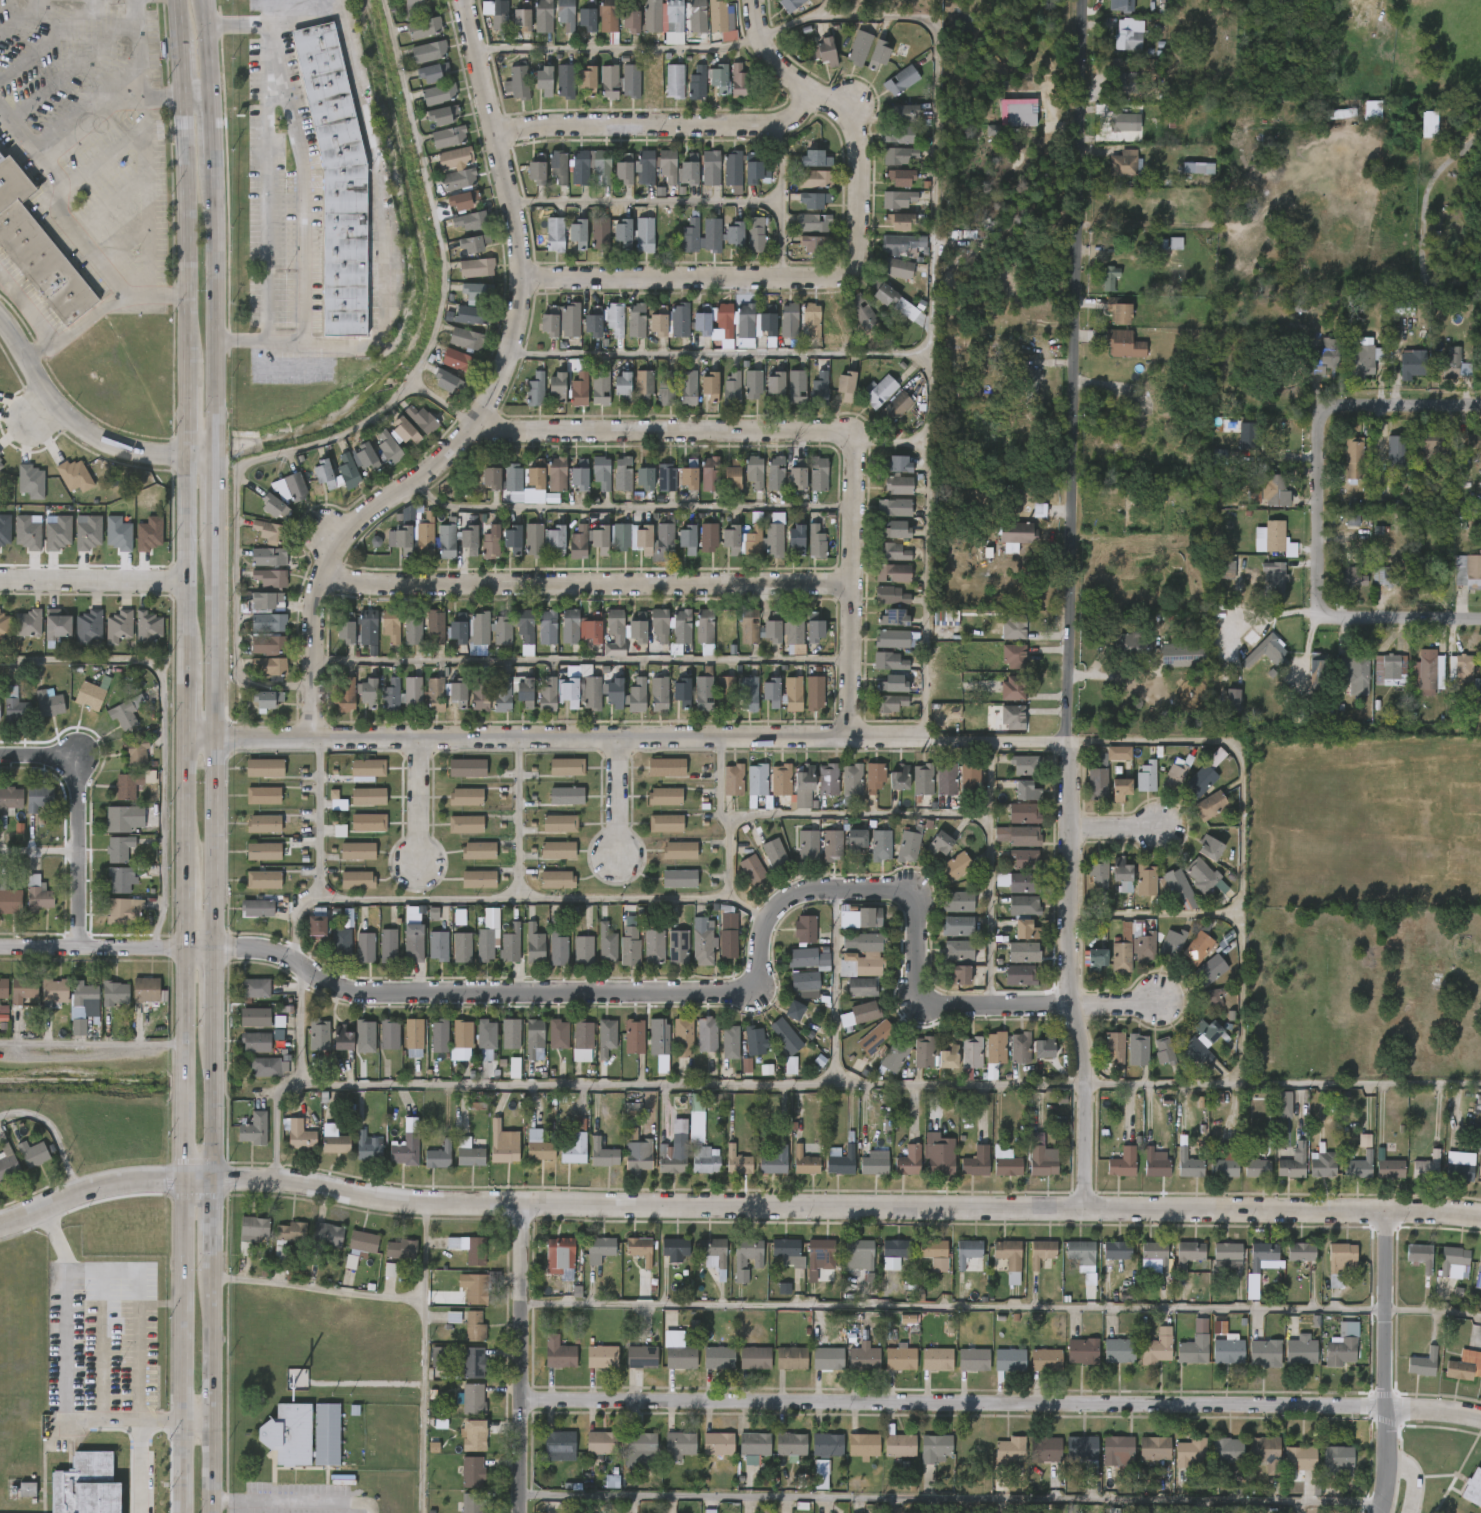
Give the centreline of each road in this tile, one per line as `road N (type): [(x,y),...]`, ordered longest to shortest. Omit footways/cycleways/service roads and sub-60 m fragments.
road 1 (tertiary): [(221,1184),(408,1201),(1480,1217)]
road 2 (tertiary): [(1085,1209),(1083,1053),(1072,1004),(1070,742),(1081,0)]
road 3 (secondary): [(180,0),(188,187),(178,1179)]
road 4 (residential): [(1072,1004),(933,1000),(924,981),(923,908),(897,887),(810,889),(790,897),(766,931),(754,981),(744,993),(727,995),(367,1000),(328,991),(284,963),(219,954)]
road 5 (residential): [(525,1402),(1426,1409),(1480,1419)]
road 6 (tertiary): [(179,735),(697,733),(1070,742)]
road 7 (residential): [(469,0),(529,240),(526,316),(505,387),(482,418),(429,474),(378,510),(334,570),(323,618),(318,733)]
road 8 (residential): [(850,736),(849,441),(513,431),(482,418)]
road 9 (residential): [(334,570),(406,583),(851,585)]
road 10 (secondary): [(219,954),(221,526)]
road 11 (residential): [(831,275),(856,263),(861,150),(836,107),(775,59),(760,34),(756,0)]
road 12 (residential): [(814,92),(798,113),(774,124),(545,126),(506,135)]
road 13 (residential): [(524,1512),(527,1201)]
road 14 (residential): [(529,276),(831,275)]
road 15 (tertiary): [(1381,1512),(1386,1212)]
road 16 (secondary): [(221,453),(216,164)]
road 17 (residential): [(0,317),(61,411),(97,437),(148,452),(221,453)]
road 18 (residential): [(75,947),(71,764),(0,756)]
road 19 (secondary): [(178,1179),(178,1420)]
road 20 (secondary): [(219,1420),(221,1184)]
road 21 (residential): [(219,954),(0,946)]
road 22 (residential): [(1319,601),(1320,434),(1332,410)]
road 23 (tertiary): [(0,1224),(78,1191),(178,1179)]
road 24 (residential): [(0,582),(179,585)]
road 25 (residential): [(1319,601),(1338,620),(1480,619)]
road 26 (secondary): [(221,1184),(219,1026)]
road 27 (residential): [(1332,410),(1480,406)]
road 28 (residential): [(417,733),(415,870)]
road 29 (residential): [(614,733),(614,863)]

